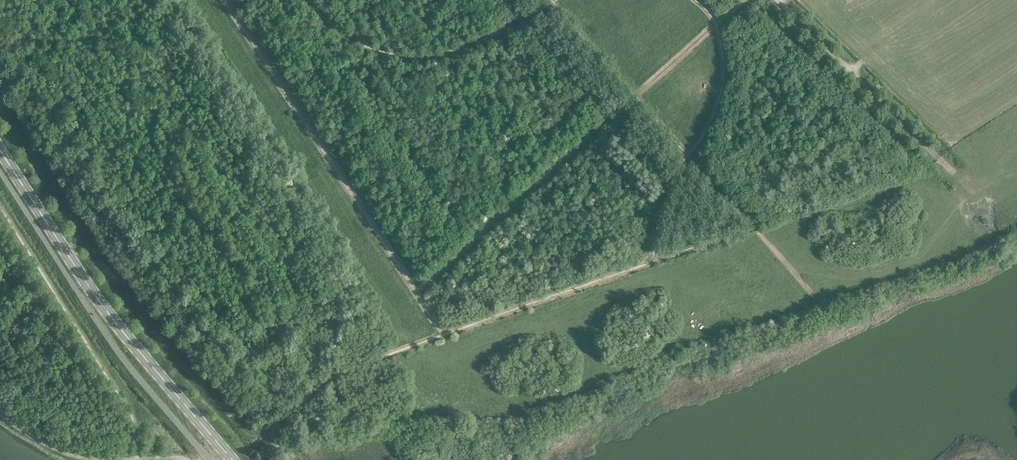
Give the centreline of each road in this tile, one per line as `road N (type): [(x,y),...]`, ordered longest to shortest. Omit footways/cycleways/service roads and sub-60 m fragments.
road 1 (secondary): [(232,459),(107,312),(0,149)]
road 2 (track): [(756,229),(797,272),(875,272),(913,259),(948,226),(969,185),(1016,151)]
road 3 (unclassified): [(939,159),(778,0)]

